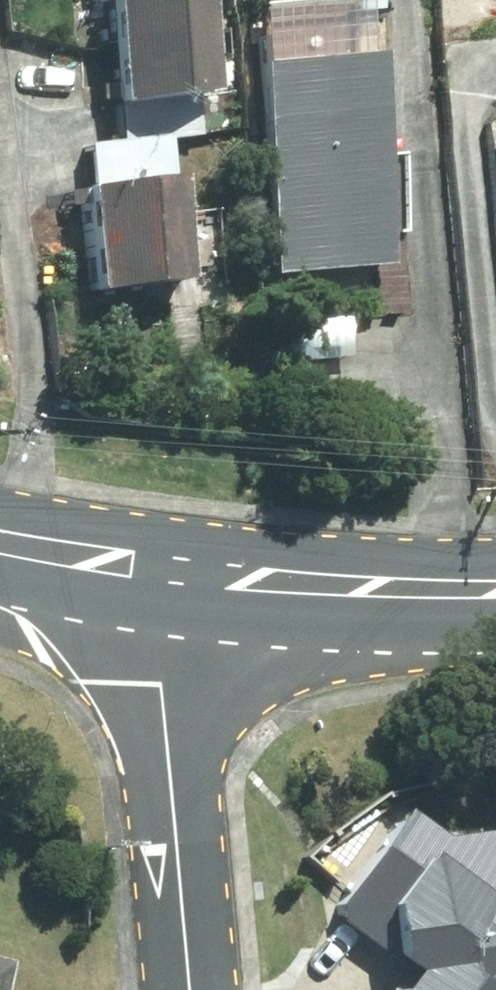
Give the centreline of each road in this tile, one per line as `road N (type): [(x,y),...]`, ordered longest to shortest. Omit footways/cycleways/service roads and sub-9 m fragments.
road 1 (residential): [(190,989),(153,575)]
road 2 (secondary): [(153,575),(422,609),(495,601)]
road 3 (secondary): [(0,550),(153,575)]

